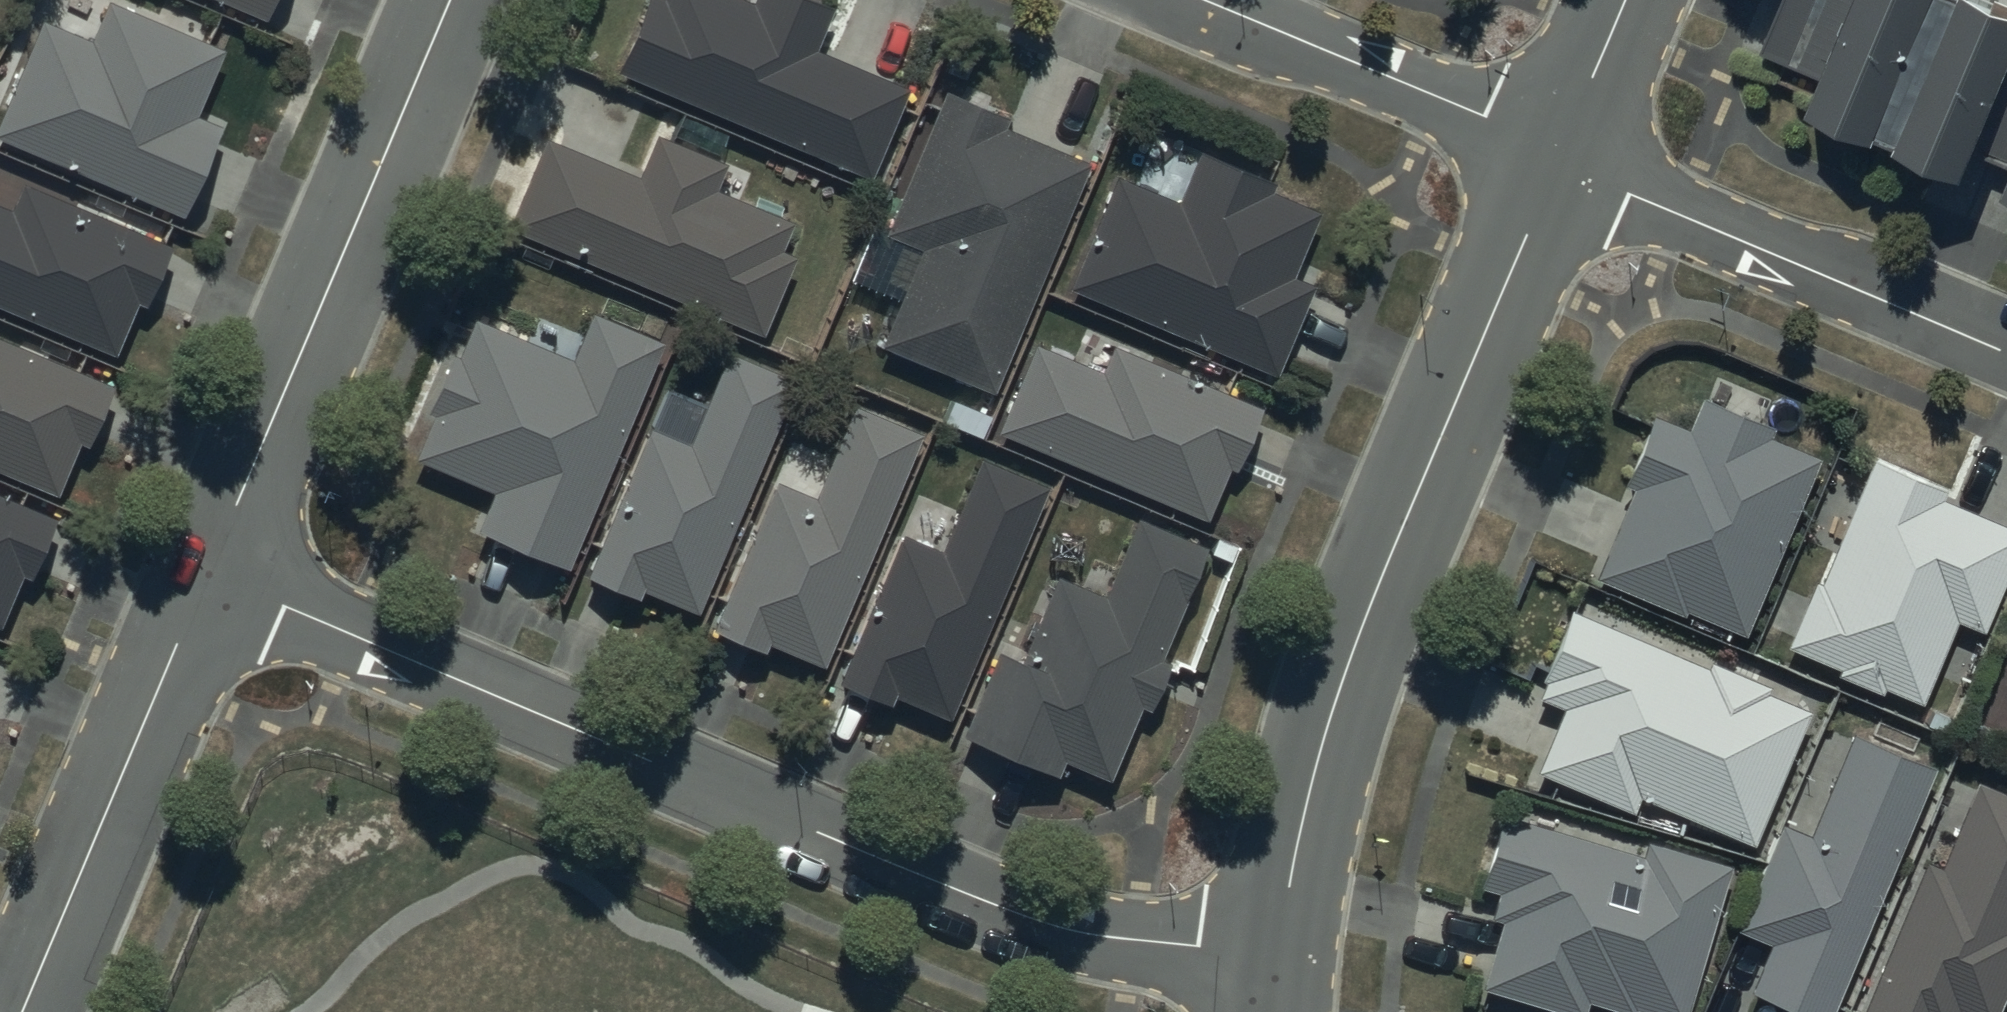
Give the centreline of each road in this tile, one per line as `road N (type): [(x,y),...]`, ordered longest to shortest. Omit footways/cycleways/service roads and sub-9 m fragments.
road 1 (residential): [(1278,953),(1063,929),(207,574)]
road 2 (residential): [(1278,953),(1314,777),(1340,695),(1559,155)]
road 3 (residential): [(207,574),(451,0)]
road 4 (residential): [(2006,351),(1629,194),(1559,155)]
road 5 (residential): [(25,1011),(207,574)]
road 6 (residential): [(1559,155),(1486,116),(1202,0)]
road 7 (residential): [(1559,155),(1624,0)]

